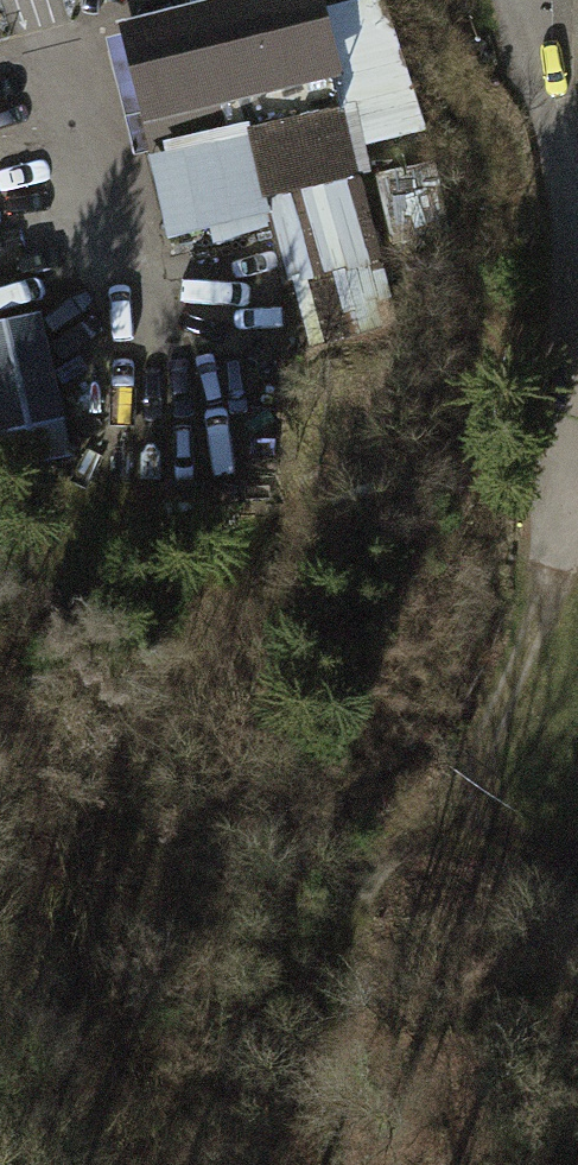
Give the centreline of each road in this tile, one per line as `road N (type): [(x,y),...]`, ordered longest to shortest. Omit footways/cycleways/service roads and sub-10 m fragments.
road 1 (track): [(474,806),(419,826),(377,853),(349,902),(335,1164)]
road 2 (track): [(553,577),(474,806),(523,853),(577,872)]

